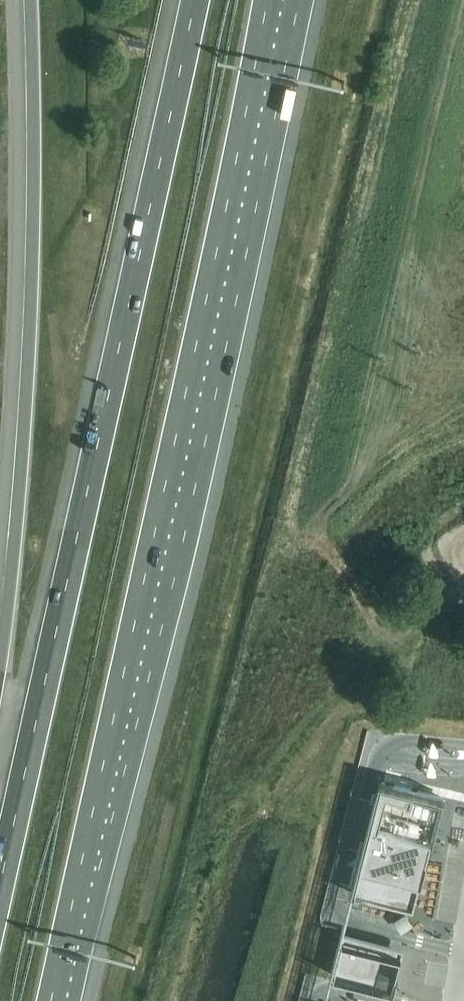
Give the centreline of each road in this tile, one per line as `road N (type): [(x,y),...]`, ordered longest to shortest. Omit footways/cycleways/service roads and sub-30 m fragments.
road 1 (motorway): [(54,1000),(268,0)]
road 2 (motorway): [(194,0),(0,884)]
road 3 (motorway): [(32,0),(31,333),(0,672)]

